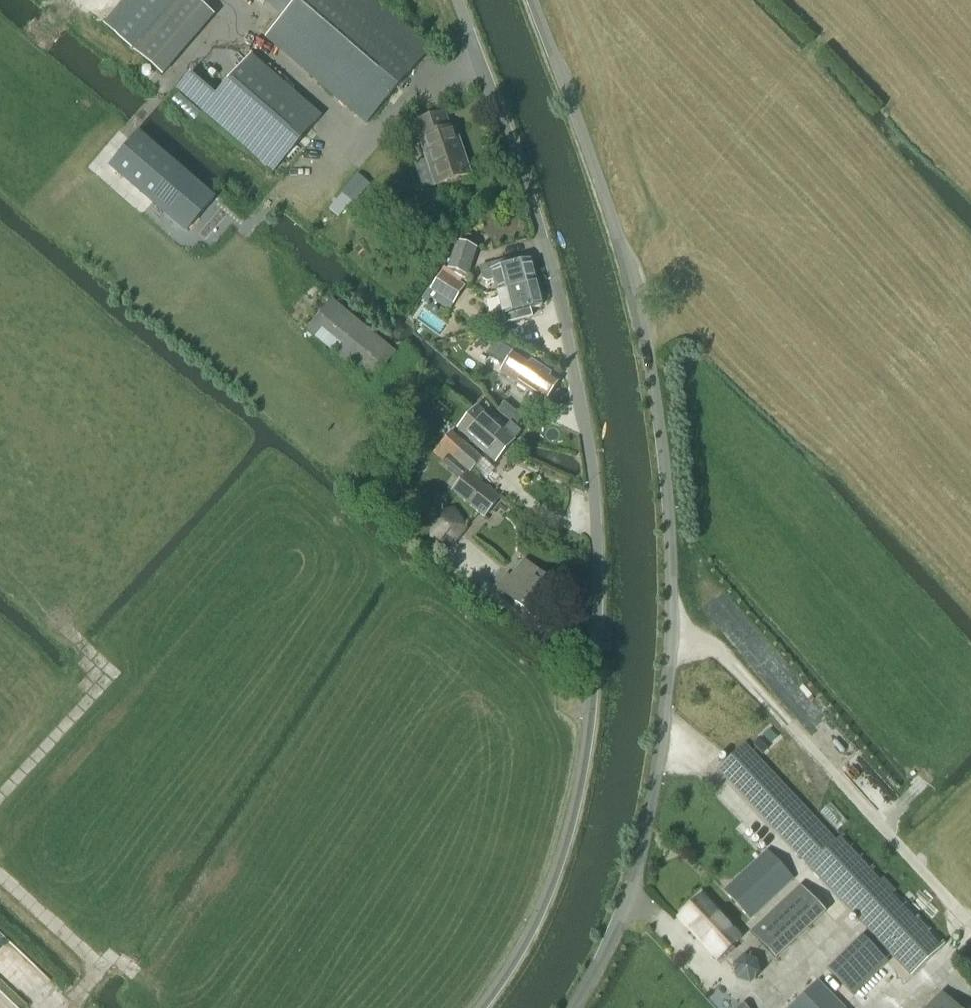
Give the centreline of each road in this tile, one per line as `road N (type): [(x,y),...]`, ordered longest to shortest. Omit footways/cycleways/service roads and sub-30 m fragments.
road 1 (unclassified): [(484,1007),(537,925),(573,828),(590,729),(596,510),(547,259),(457,0)]
road 2 (unclassified): [(574,1007),(624,905),(657,780),(673,551),(639,301),(533,0)]
road 3 (track): [(65,629),(113,673),(0,795)]
road 4 (track): [(370,144),(250,42),(229,0)]
road 5 (track): [(0,874),(91,956),(91,971),(69,1007)]

